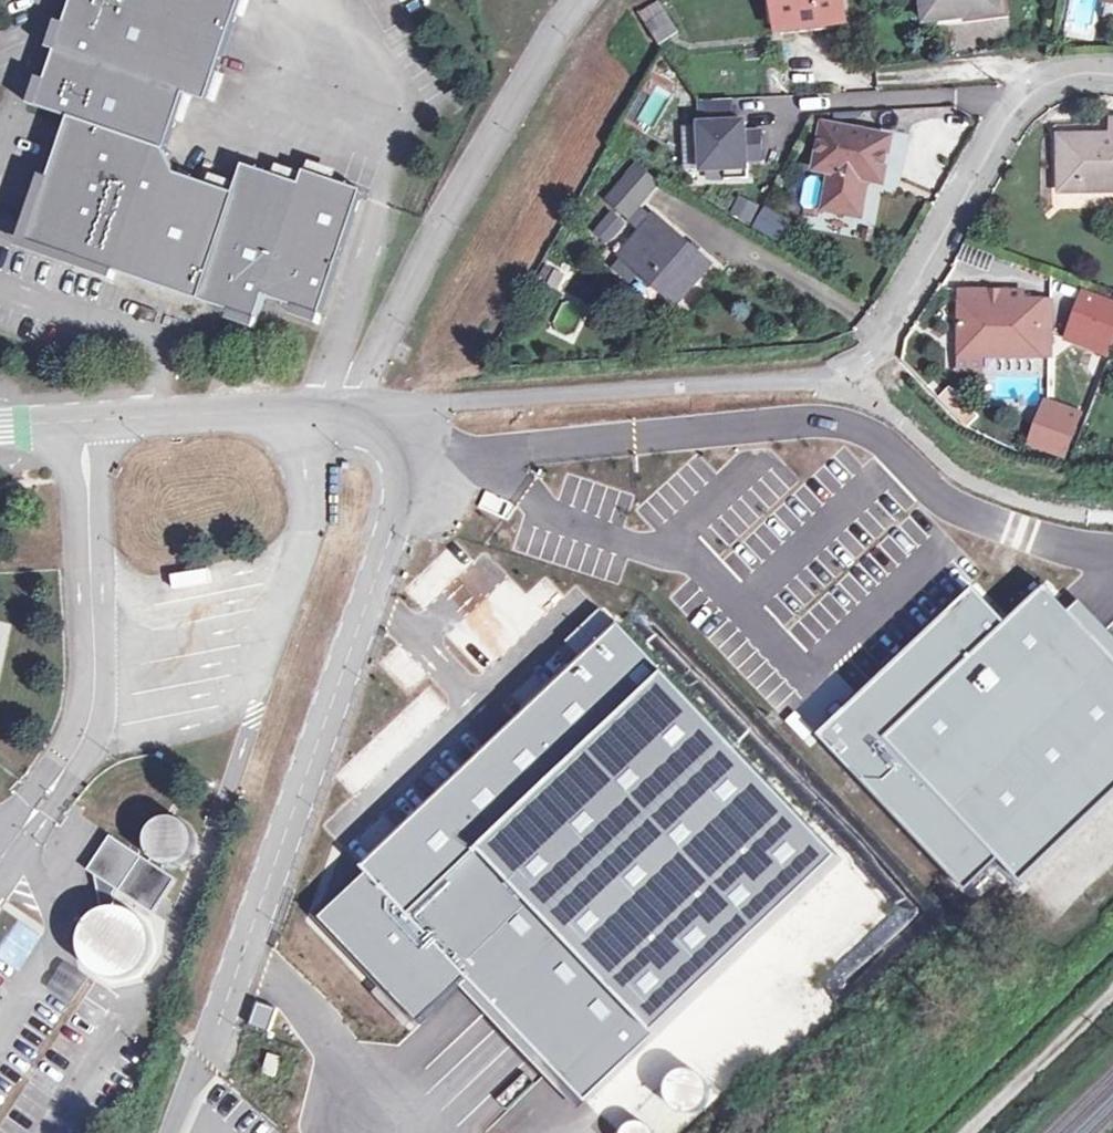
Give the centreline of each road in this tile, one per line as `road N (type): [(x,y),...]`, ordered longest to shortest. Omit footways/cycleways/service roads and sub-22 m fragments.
road 1 (residential): [(1112,81),(1057,79),(1032,91),(990,133),(873,349),(835,376),(0,413)]
road 2 (track): [(971,1132),(1112,995)]

